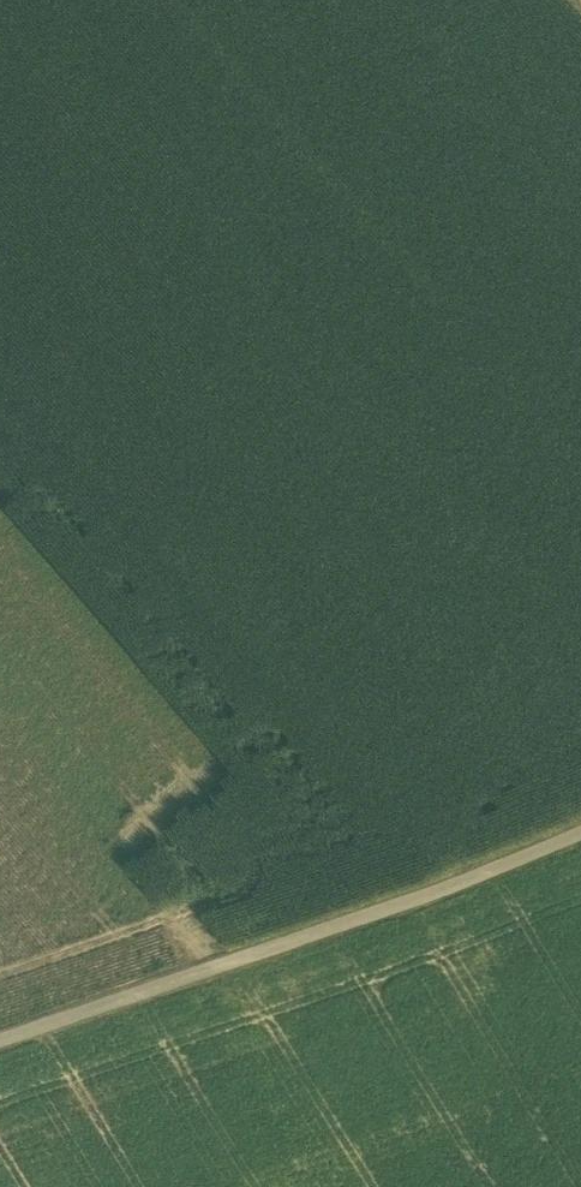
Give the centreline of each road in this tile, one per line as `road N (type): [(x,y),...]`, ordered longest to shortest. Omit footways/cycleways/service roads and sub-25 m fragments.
road 1 (track): [(0,1039),(580,833)]

